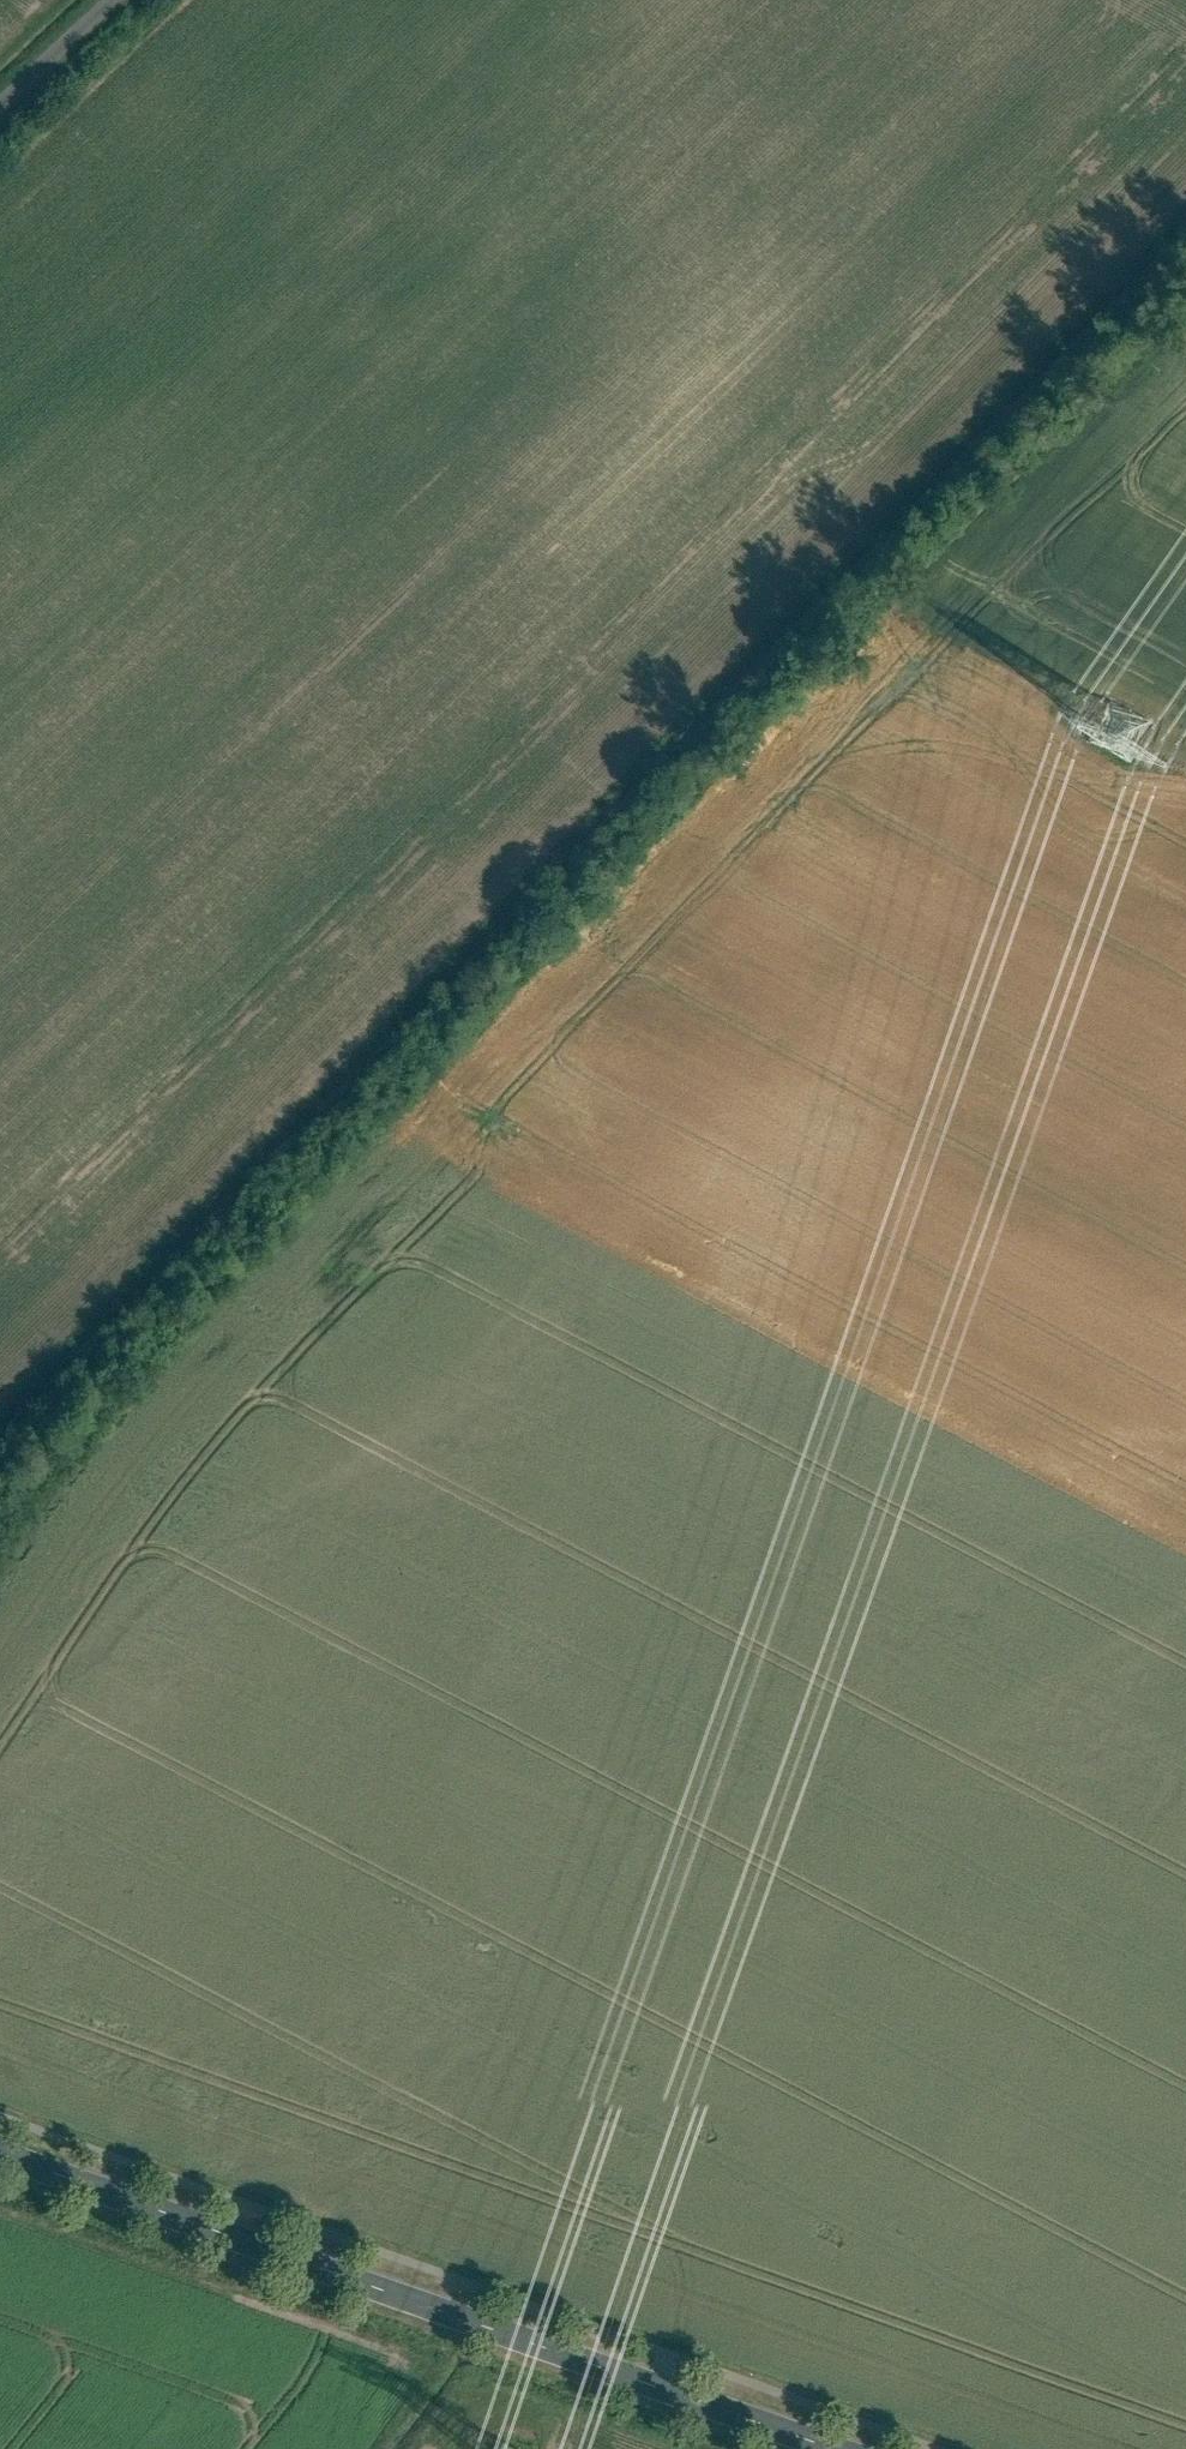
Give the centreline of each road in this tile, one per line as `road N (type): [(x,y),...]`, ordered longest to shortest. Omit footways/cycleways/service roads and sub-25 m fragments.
road 1 (tertiary): [(0,2149),(840,2448)]
road 2 (unclassified): [(118,0),(0,112)]

